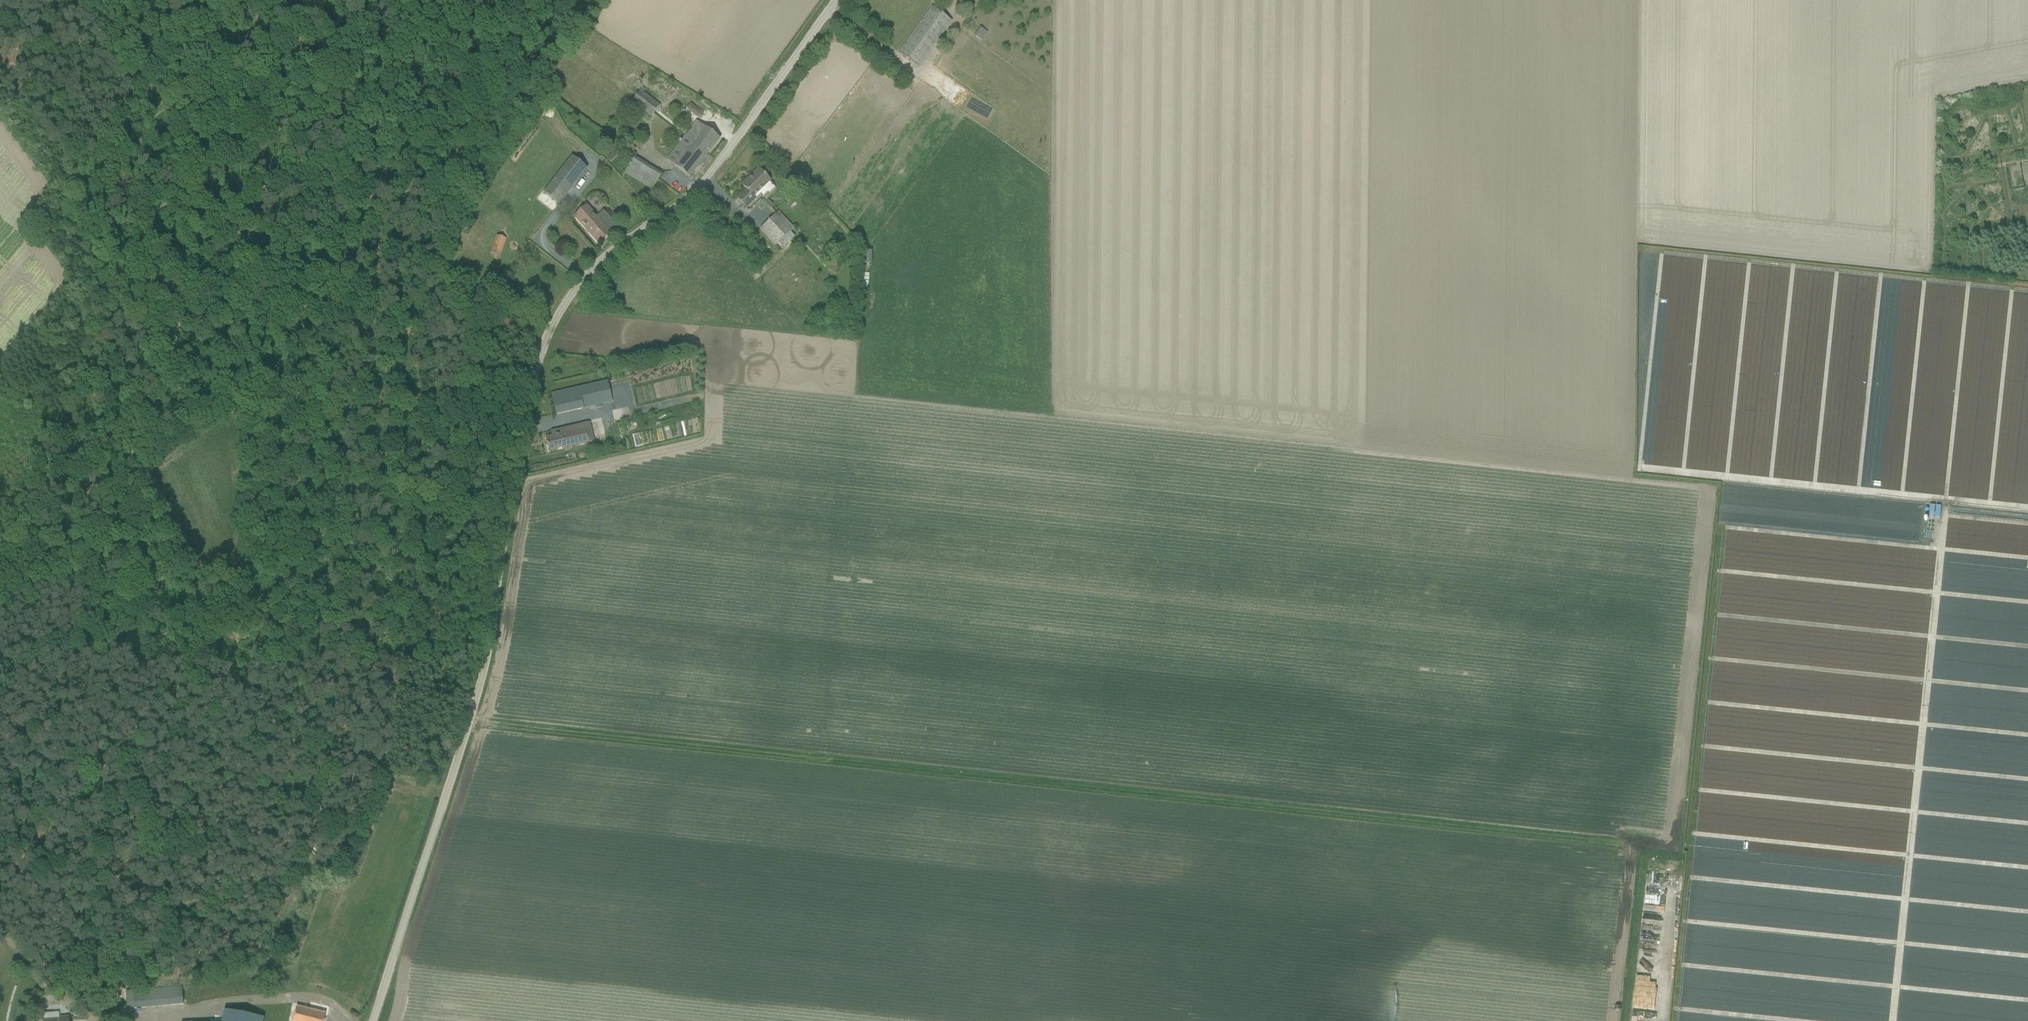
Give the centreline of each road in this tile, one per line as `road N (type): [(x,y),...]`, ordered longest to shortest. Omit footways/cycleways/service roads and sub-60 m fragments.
road 1 (unclassified): [(372,1020),(482,677),(534,380),(564,305),(612,249),(694,190),(837,0)]
road 2 (track): [(468,722),(1158,794)]

